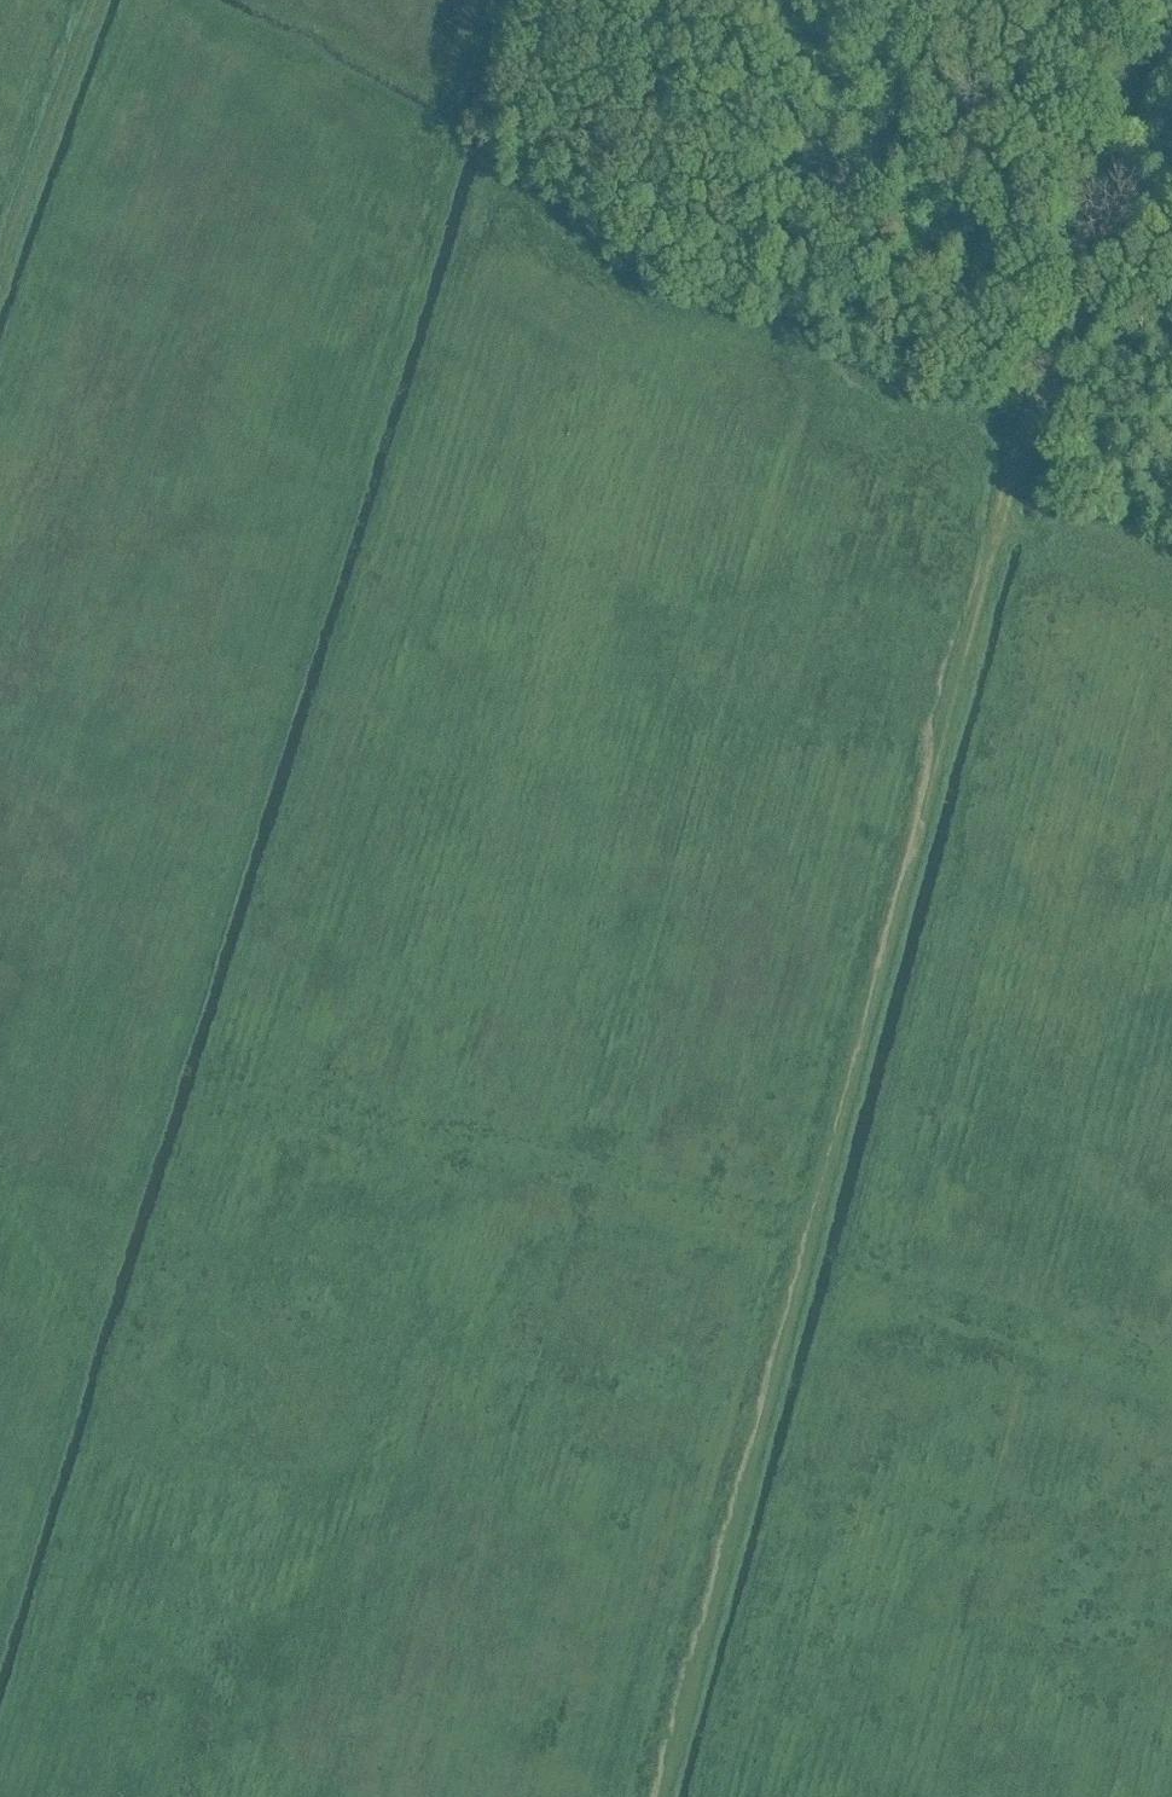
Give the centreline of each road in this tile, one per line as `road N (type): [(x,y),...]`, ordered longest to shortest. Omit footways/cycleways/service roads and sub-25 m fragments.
road 1 (track): [(1148,0),(1004,498)]

